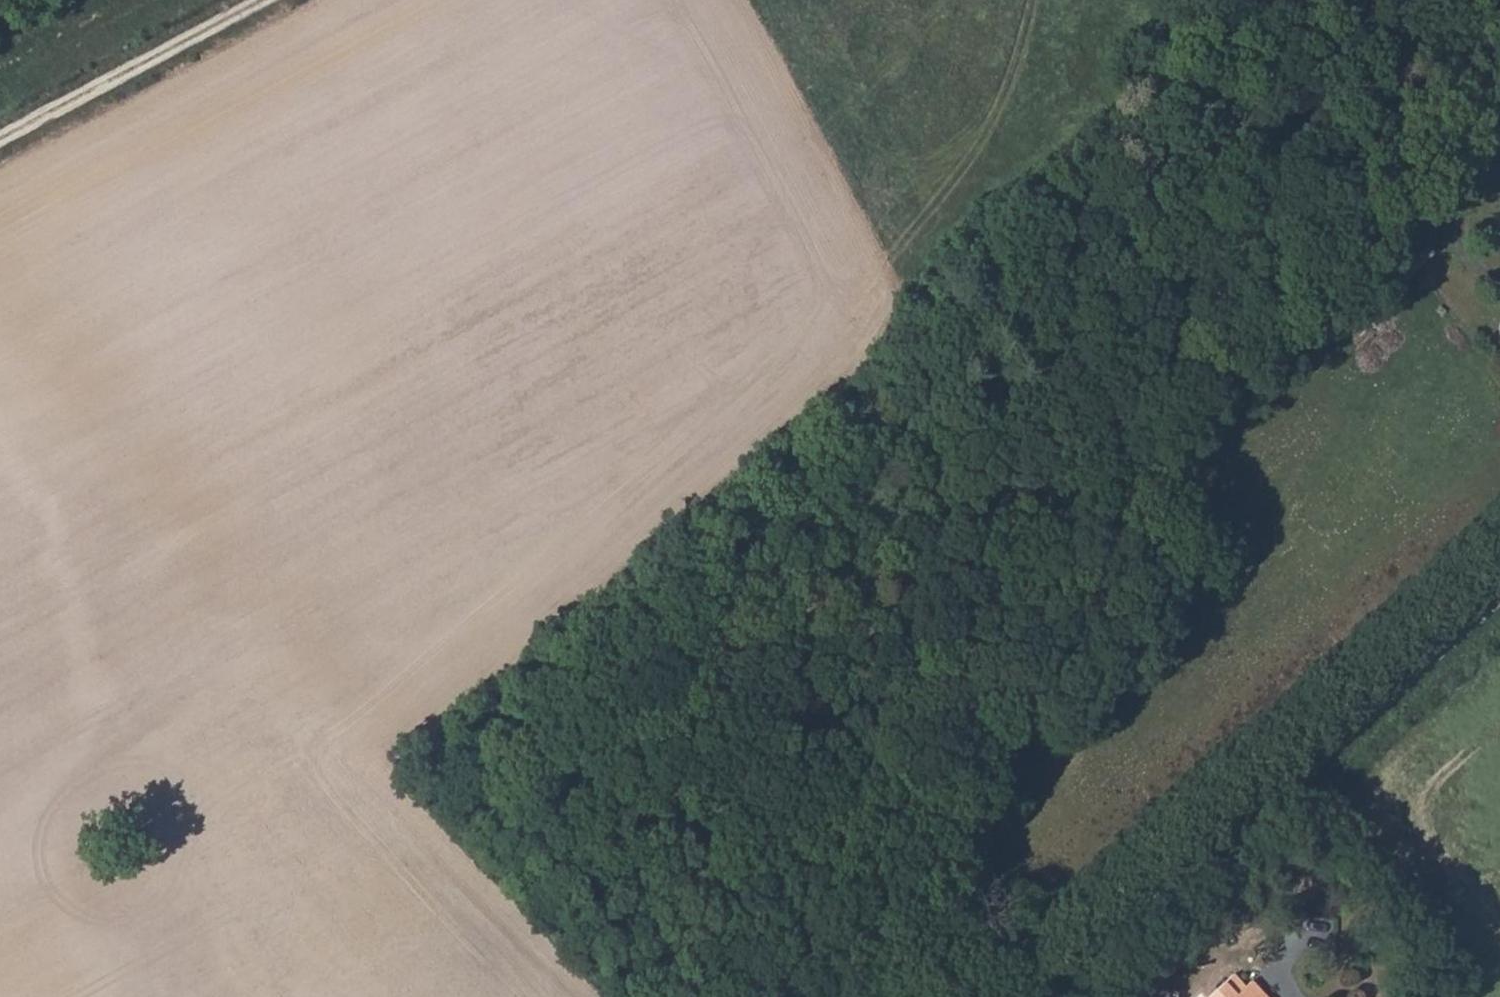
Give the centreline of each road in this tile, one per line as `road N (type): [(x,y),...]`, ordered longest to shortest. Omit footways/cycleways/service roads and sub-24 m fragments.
road 1 (unclassified): [(1059,996),(1499,596)]
road 2 (track): [(265,0),(0,140)]

